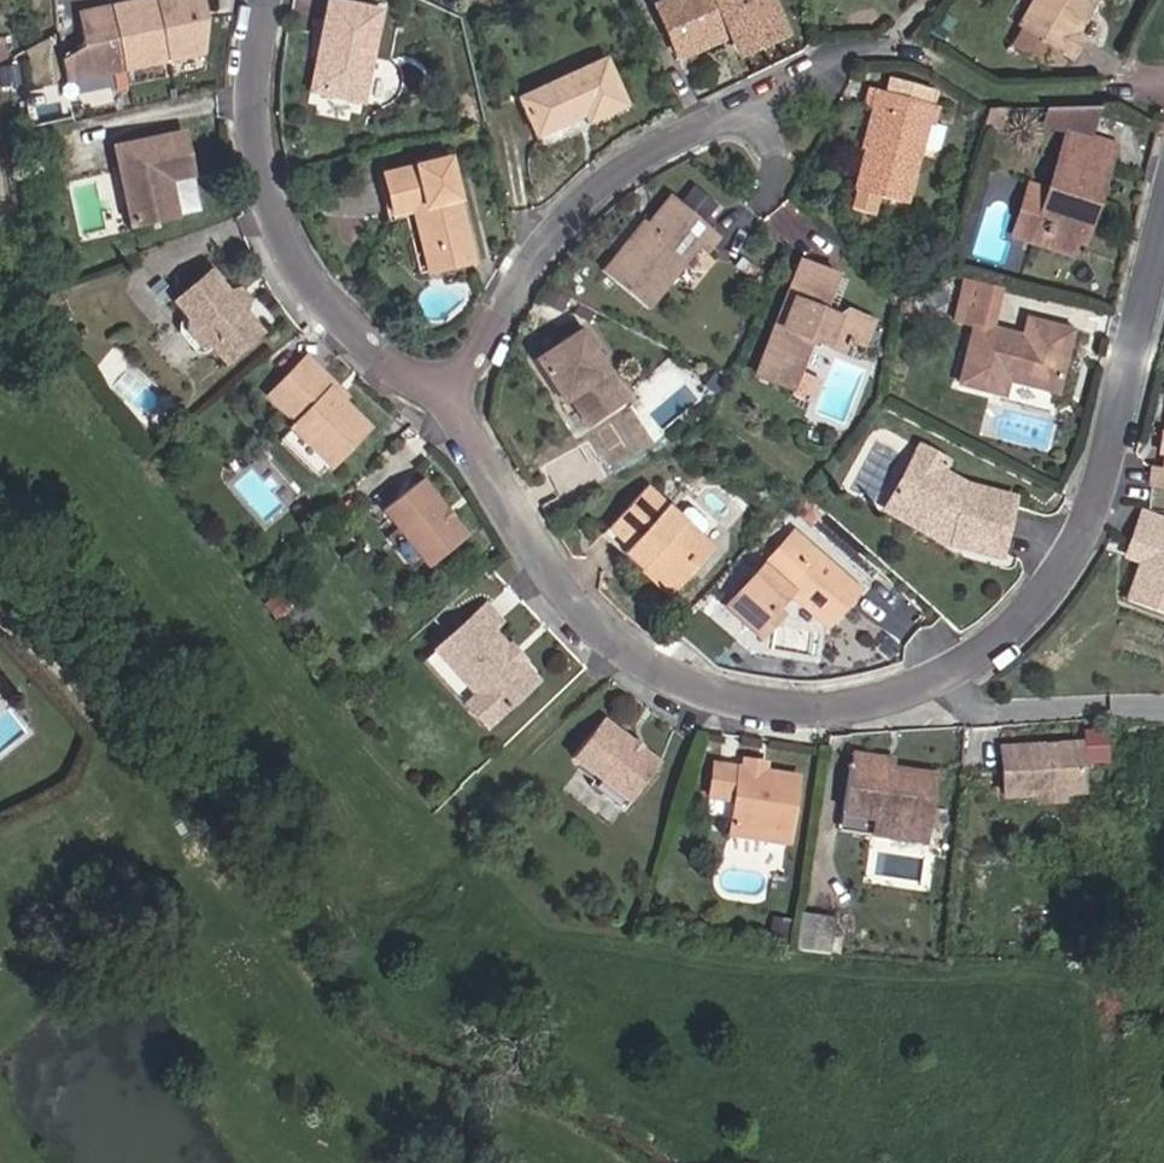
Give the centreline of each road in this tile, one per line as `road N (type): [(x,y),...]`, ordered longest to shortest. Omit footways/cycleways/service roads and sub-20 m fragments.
road 1 (residential): [(446,404),(573,606),(616,648),(694,695),(769,707),(910,701),(1021,616),(1072,553),(1102,485),(1163,226)]
road 2 (residential): [(271,0),(257,118),(277,223),(335,311),(446,404)]
road 3 (residential): [(446,404),(545,236),(595,186),(650,149),(777,94)]

